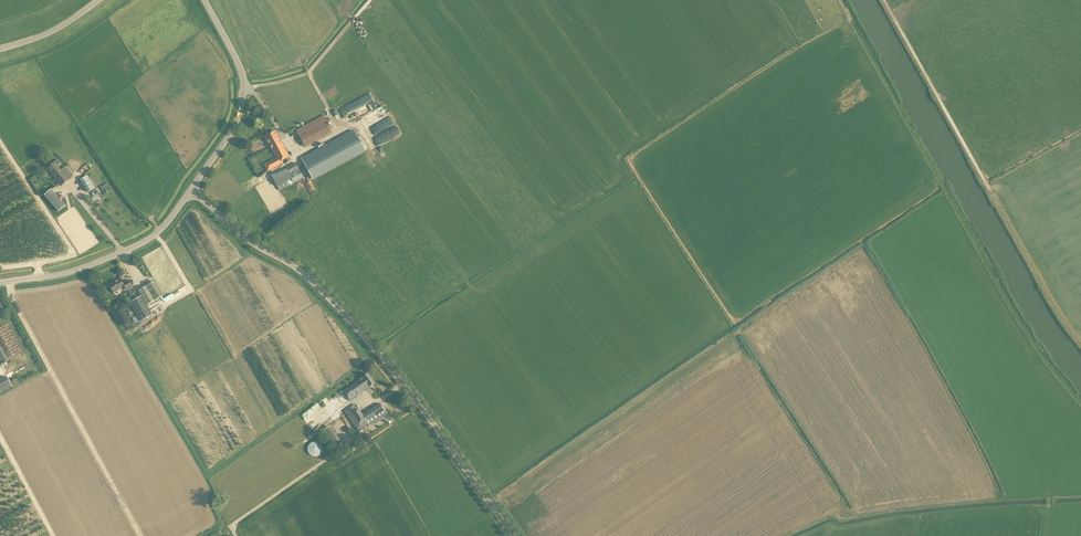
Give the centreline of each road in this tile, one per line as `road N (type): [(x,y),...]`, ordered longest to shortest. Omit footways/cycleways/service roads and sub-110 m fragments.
road 1 (unclassified): [(512,535),(416,401),(321,290),(192,191)]
road 2 (unclassified): [(0,283),(72,272),(147,241),(192,191)]
road 3 (unclassified): [(192,191),(243,104),(239,64),(206,0)]

